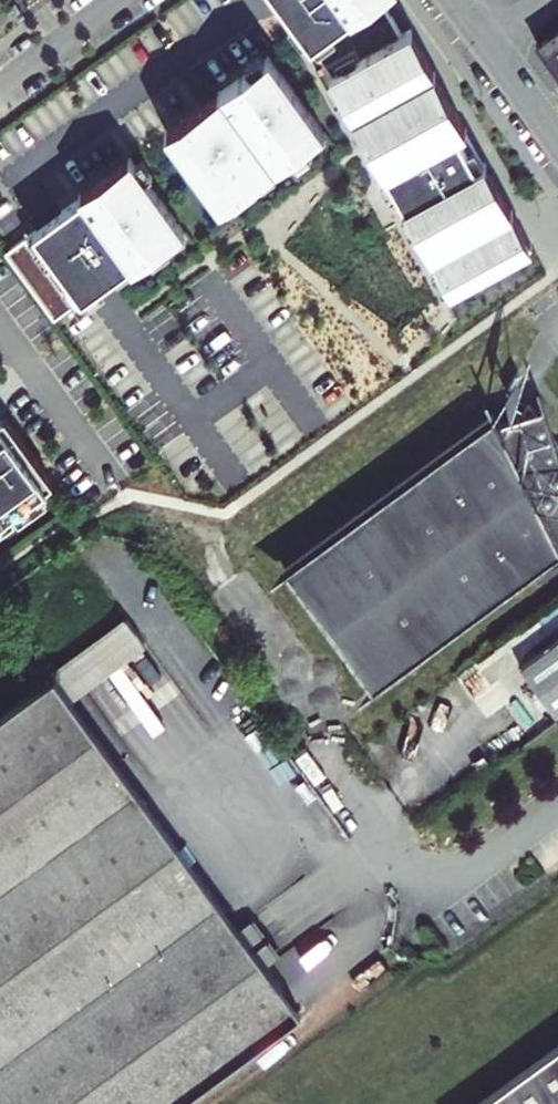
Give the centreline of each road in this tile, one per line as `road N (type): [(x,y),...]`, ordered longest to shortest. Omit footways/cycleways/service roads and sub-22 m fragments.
road 1 (residential): [(557,805),(467,869),(424,871),(387,846),(315,753)]
road 2 (tertiary): [(456,0),(557,138)]
road 3 (residential): [(0,86),(119,0)]

